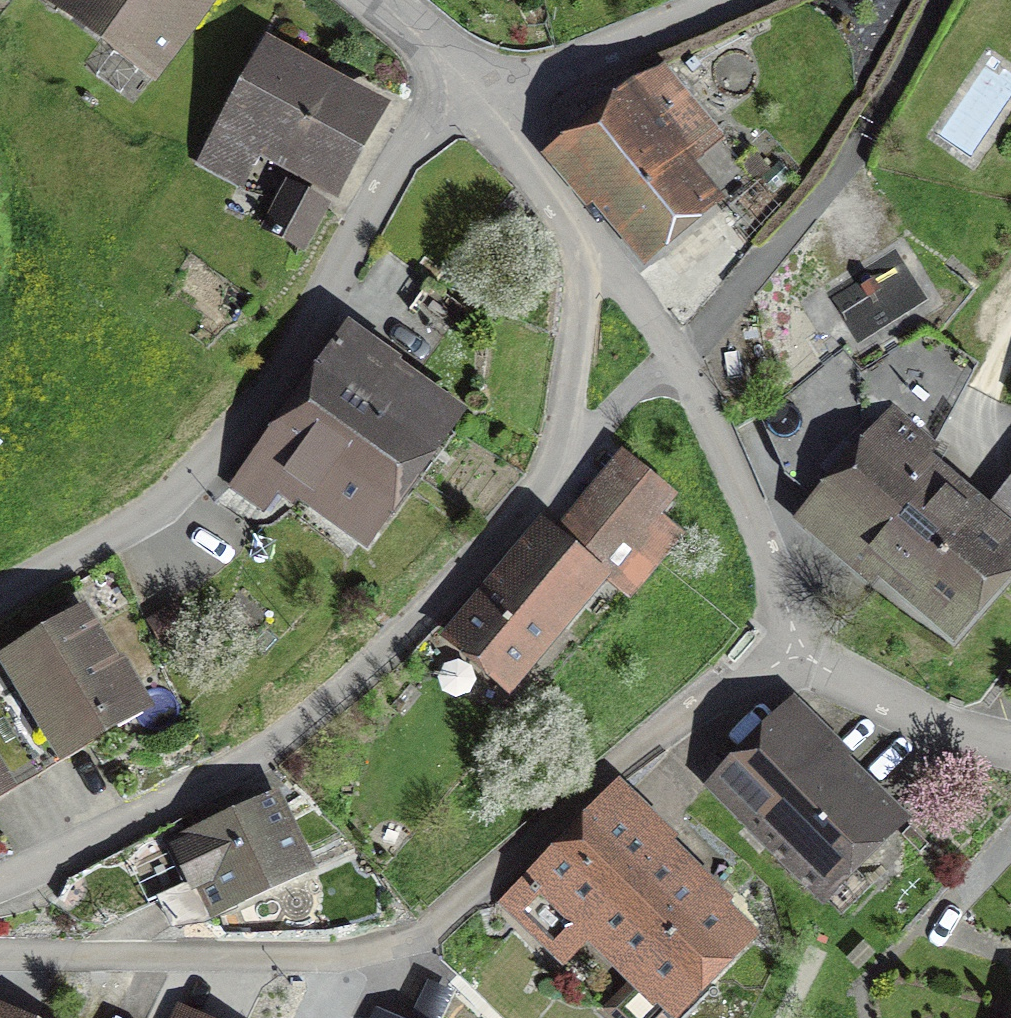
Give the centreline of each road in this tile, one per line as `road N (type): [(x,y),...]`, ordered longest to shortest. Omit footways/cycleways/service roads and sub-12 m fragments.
road 1 (residential): [(799,651),(667,733),(456,918),(340,969),(0,955)]
road 2 (residential): [(0,893),(232,783),(374,669),(486,557),(554,464)]
road 3 (residential): [(464,98),(400,149),(255,418),(161,510),(0,600)]
road 4 (residential): [(799,651),(680,357)]
road 5 (residential): [(734,0),(464,98)]
road 6 (residential): [(1010,741),(870,695),(799,651)]
road 7 (residential): [(554,464),(581,243)]
road 8 (residential): [(581,243),(464,98)]
road 9 (residential): [(554,464),(680,357)]
road 10 (residential): [(680,357),(581,243)]
road 11 (residential): [(359,0),(464,98)]

